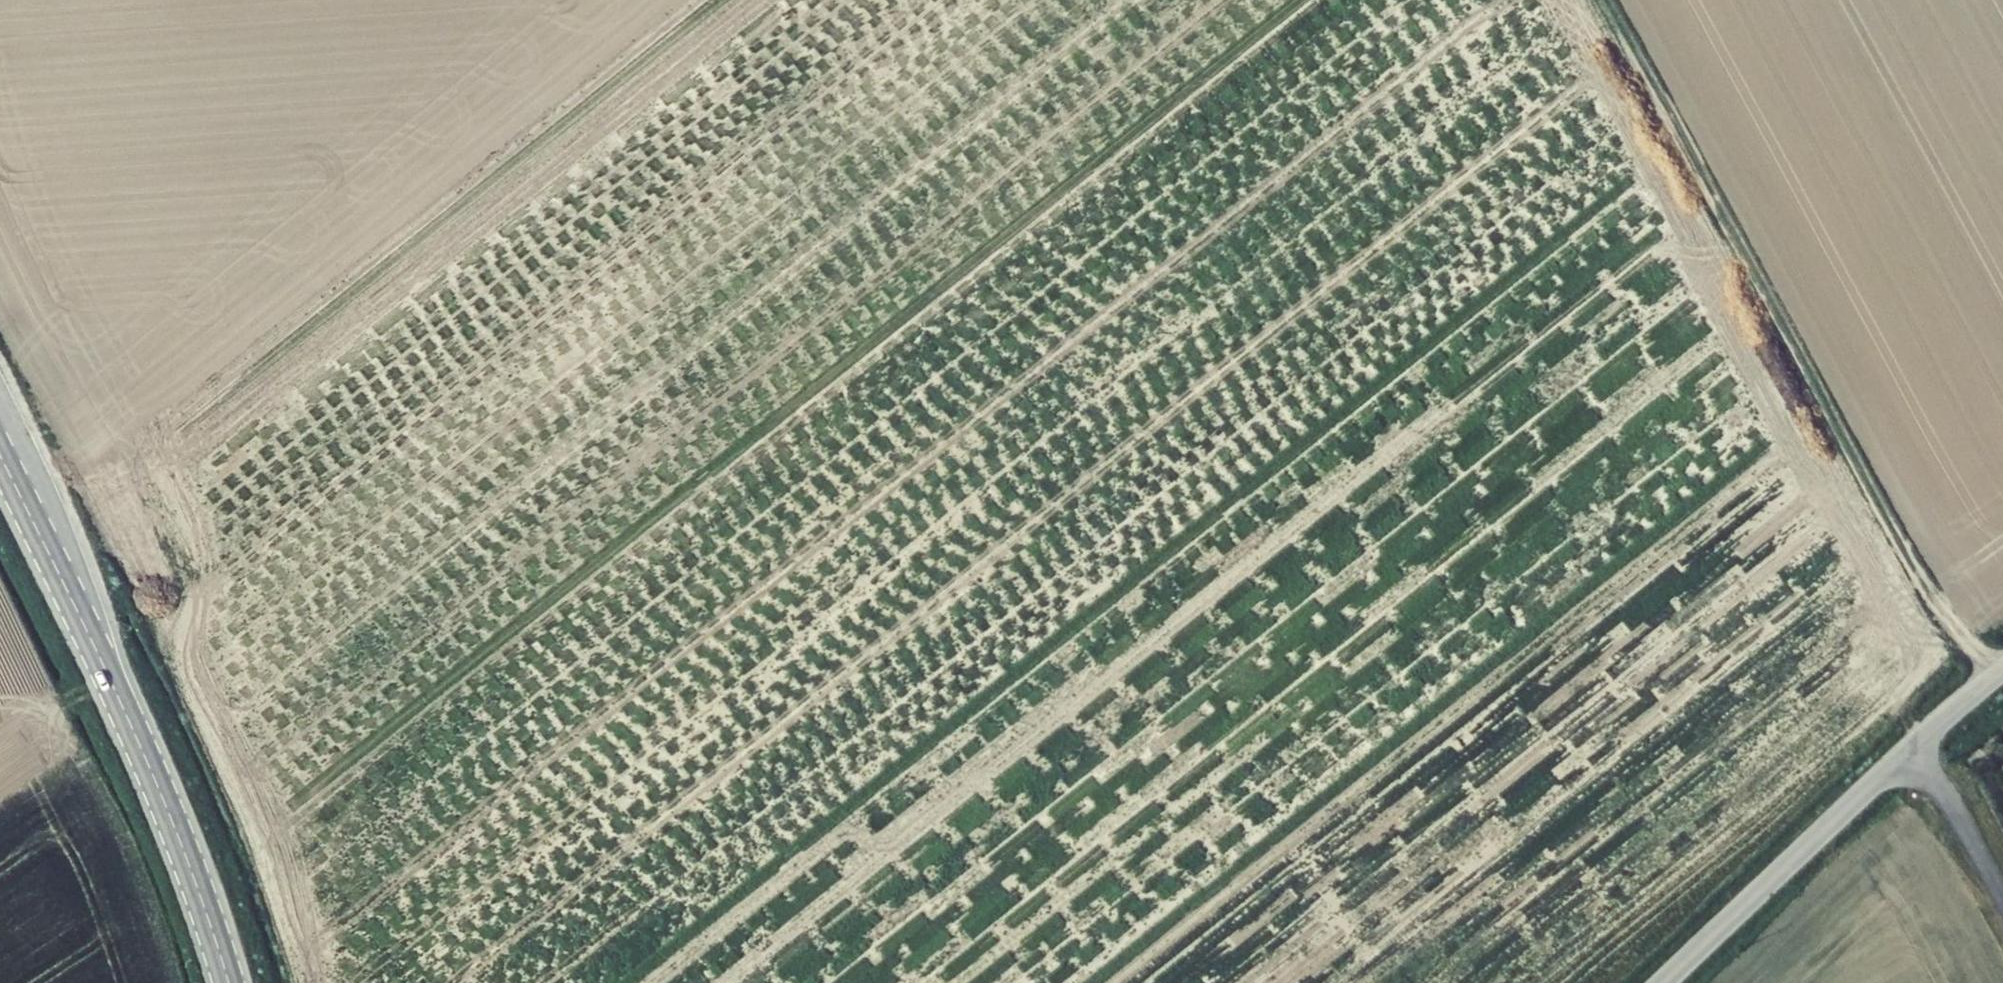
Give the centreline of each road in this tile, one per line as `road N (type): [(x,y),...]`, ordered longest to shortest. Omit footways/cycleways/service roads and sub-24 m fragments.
road 1 (primary): [(0,453),(154,774),(229,982)]
road 2 (unclassified): [(1921,739),(1663,982)]
road 3 (unclassified): [(2002,900),(1921,739)]

